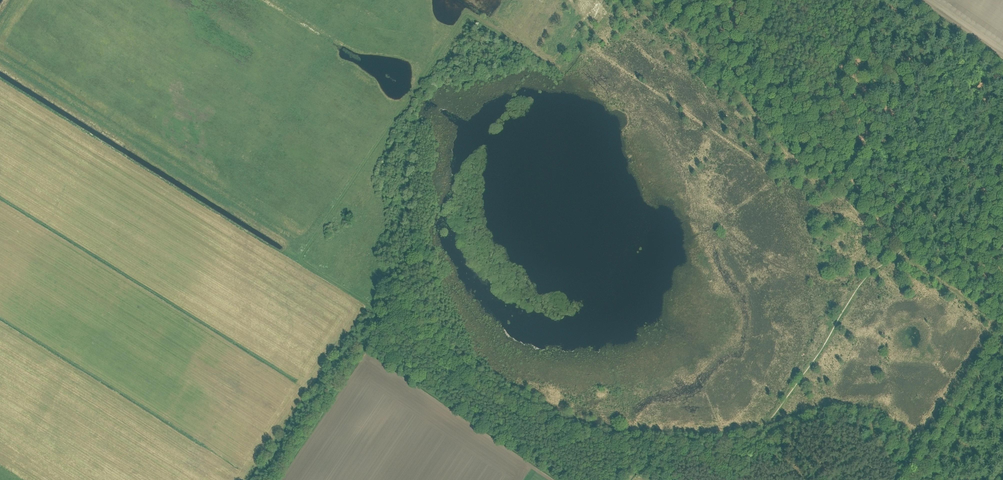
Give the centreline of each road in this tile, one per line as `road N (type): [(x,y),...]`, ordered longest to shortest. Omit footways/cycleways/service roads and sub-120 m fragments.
road 1 (track): [(280,479),(380,327)]
road 2 (track): [(1002,345),(911,479)]

